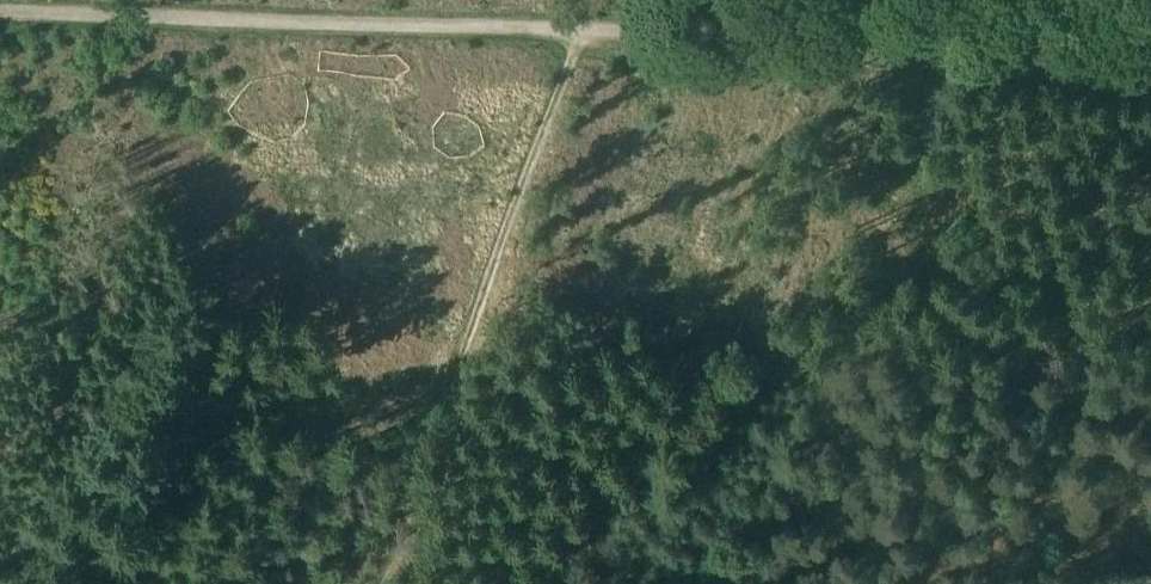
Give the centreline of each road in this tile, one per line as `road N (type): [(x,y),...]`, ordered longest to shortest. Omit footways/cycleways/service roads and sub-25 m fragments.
road 1 (track): [(574,30),(384,583)]
road 2 (track): [(1150,47),(574,30)]
road 3 (track): [(574,30),(0,13)]

